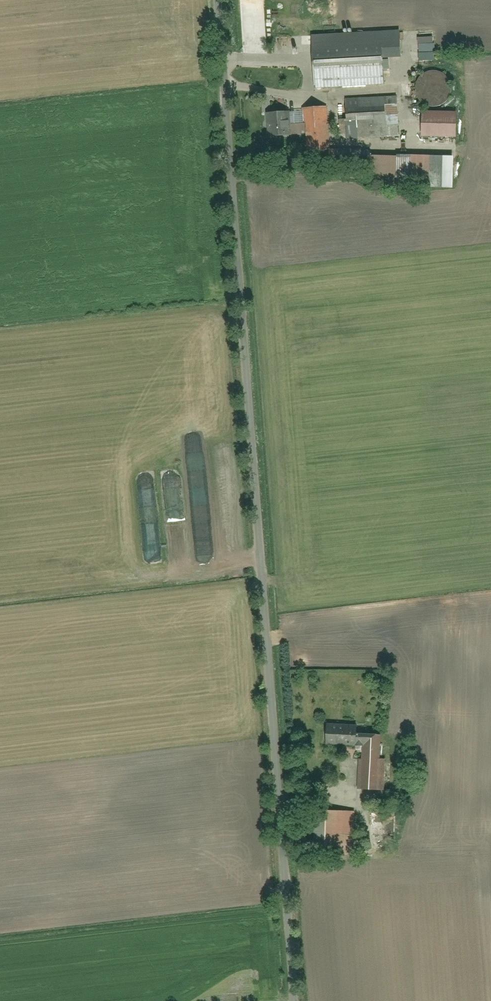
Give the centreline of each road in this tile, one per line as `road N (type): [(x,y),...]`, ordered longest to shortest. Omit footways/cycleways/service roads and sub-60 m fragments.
road 1 (unclassified): [(219,0),(295,1000)]

